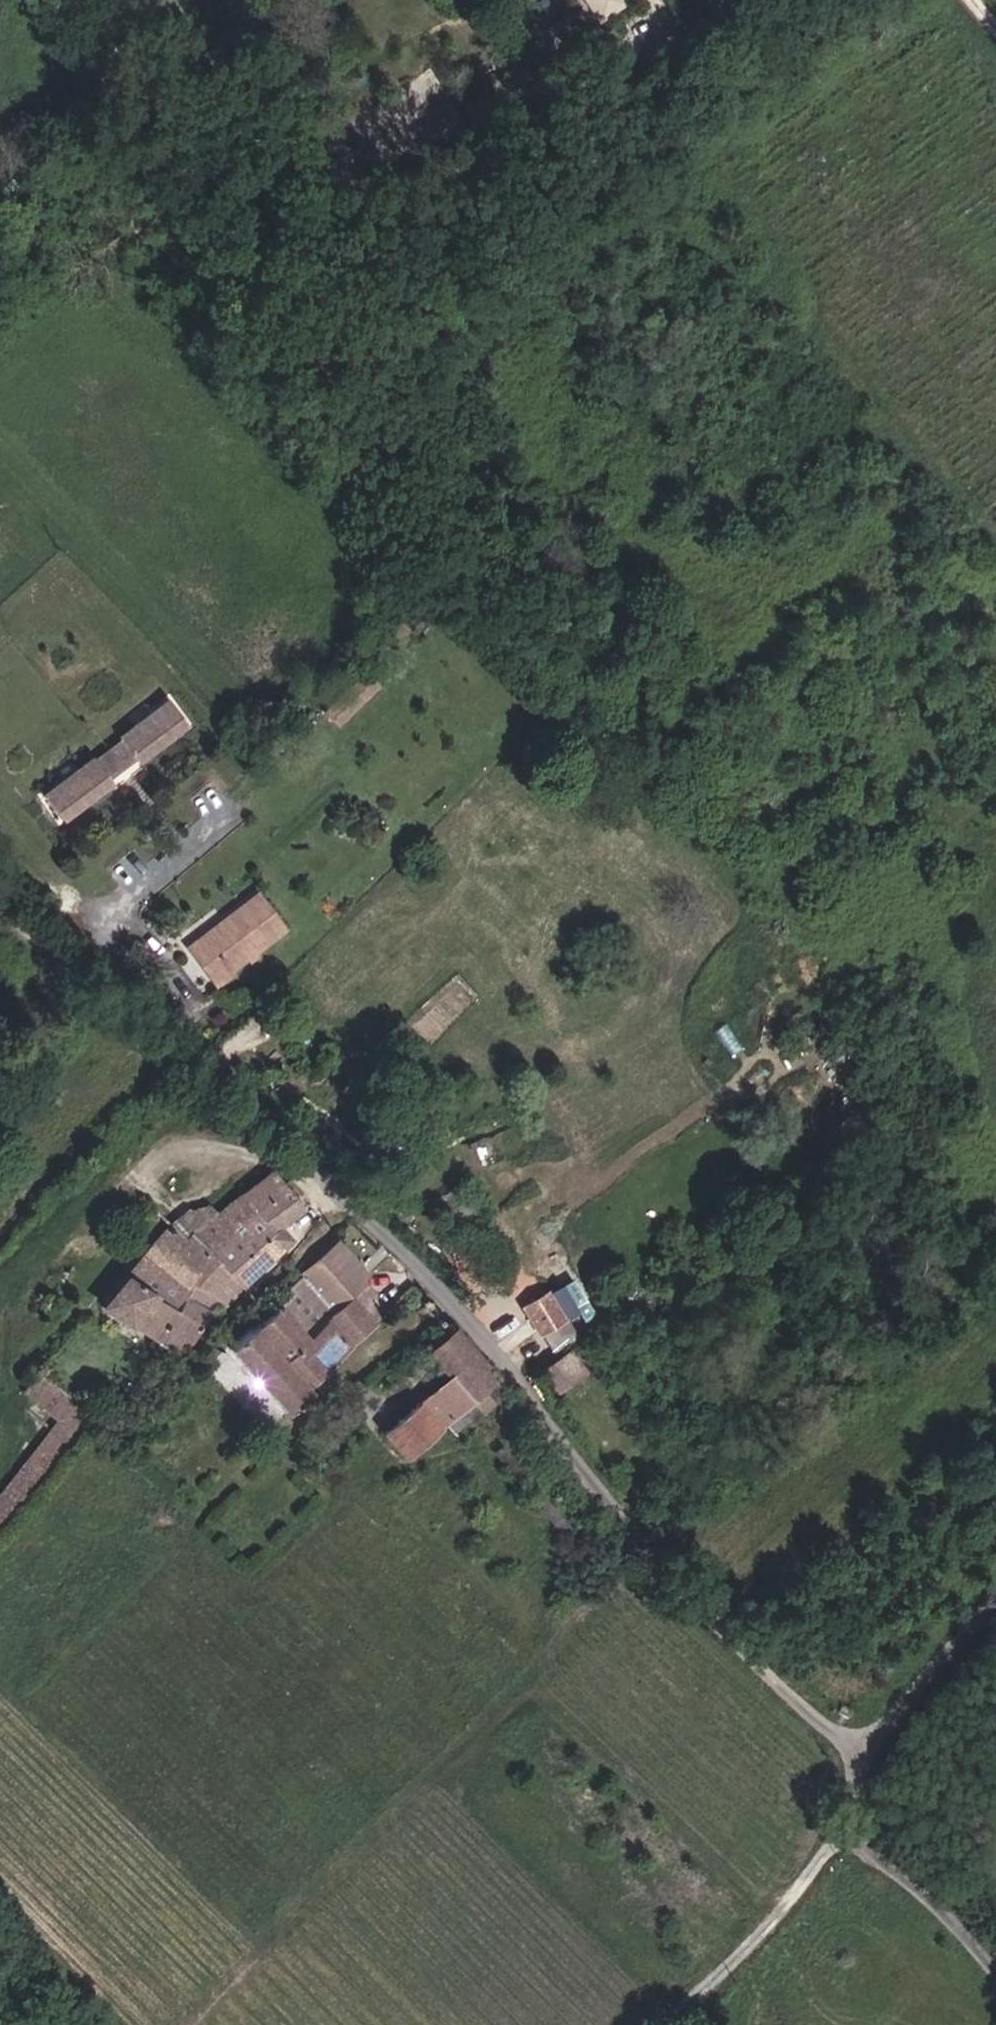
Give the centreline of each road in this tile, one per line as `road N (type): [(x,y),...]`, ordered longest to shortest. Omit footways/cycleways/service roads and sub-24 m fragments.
road 1 (residential): [(261,793),(102,912),(350,1207),(512,1372),(608,1517),(732,1648),(863,1745)]
road 2 (residential): [(863,1745),(855,1835),(995,1954)]
road 3 (track): [(855,1835),(771,1933),(674,2024)]
road 4 (unclassified): [(995,1599),(863,1745)]

